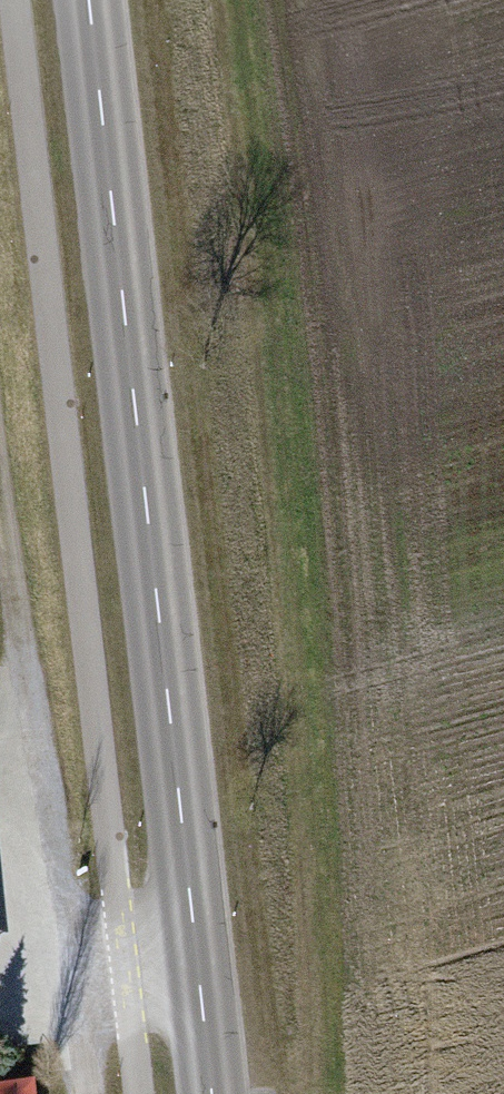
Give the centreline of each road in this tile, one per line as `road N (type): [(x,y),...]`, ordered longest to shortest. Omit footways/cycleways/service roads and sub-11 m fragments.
road 1 (secondary): [(218,1093),(93,0)]
road 2 (track): [(319,1093),(303,622),(225,0)]
road 3 (track): [(0,490),(35,693),(80,1093)]
road 4 (track): [(202,955),(73,1017),(0,1024)]

